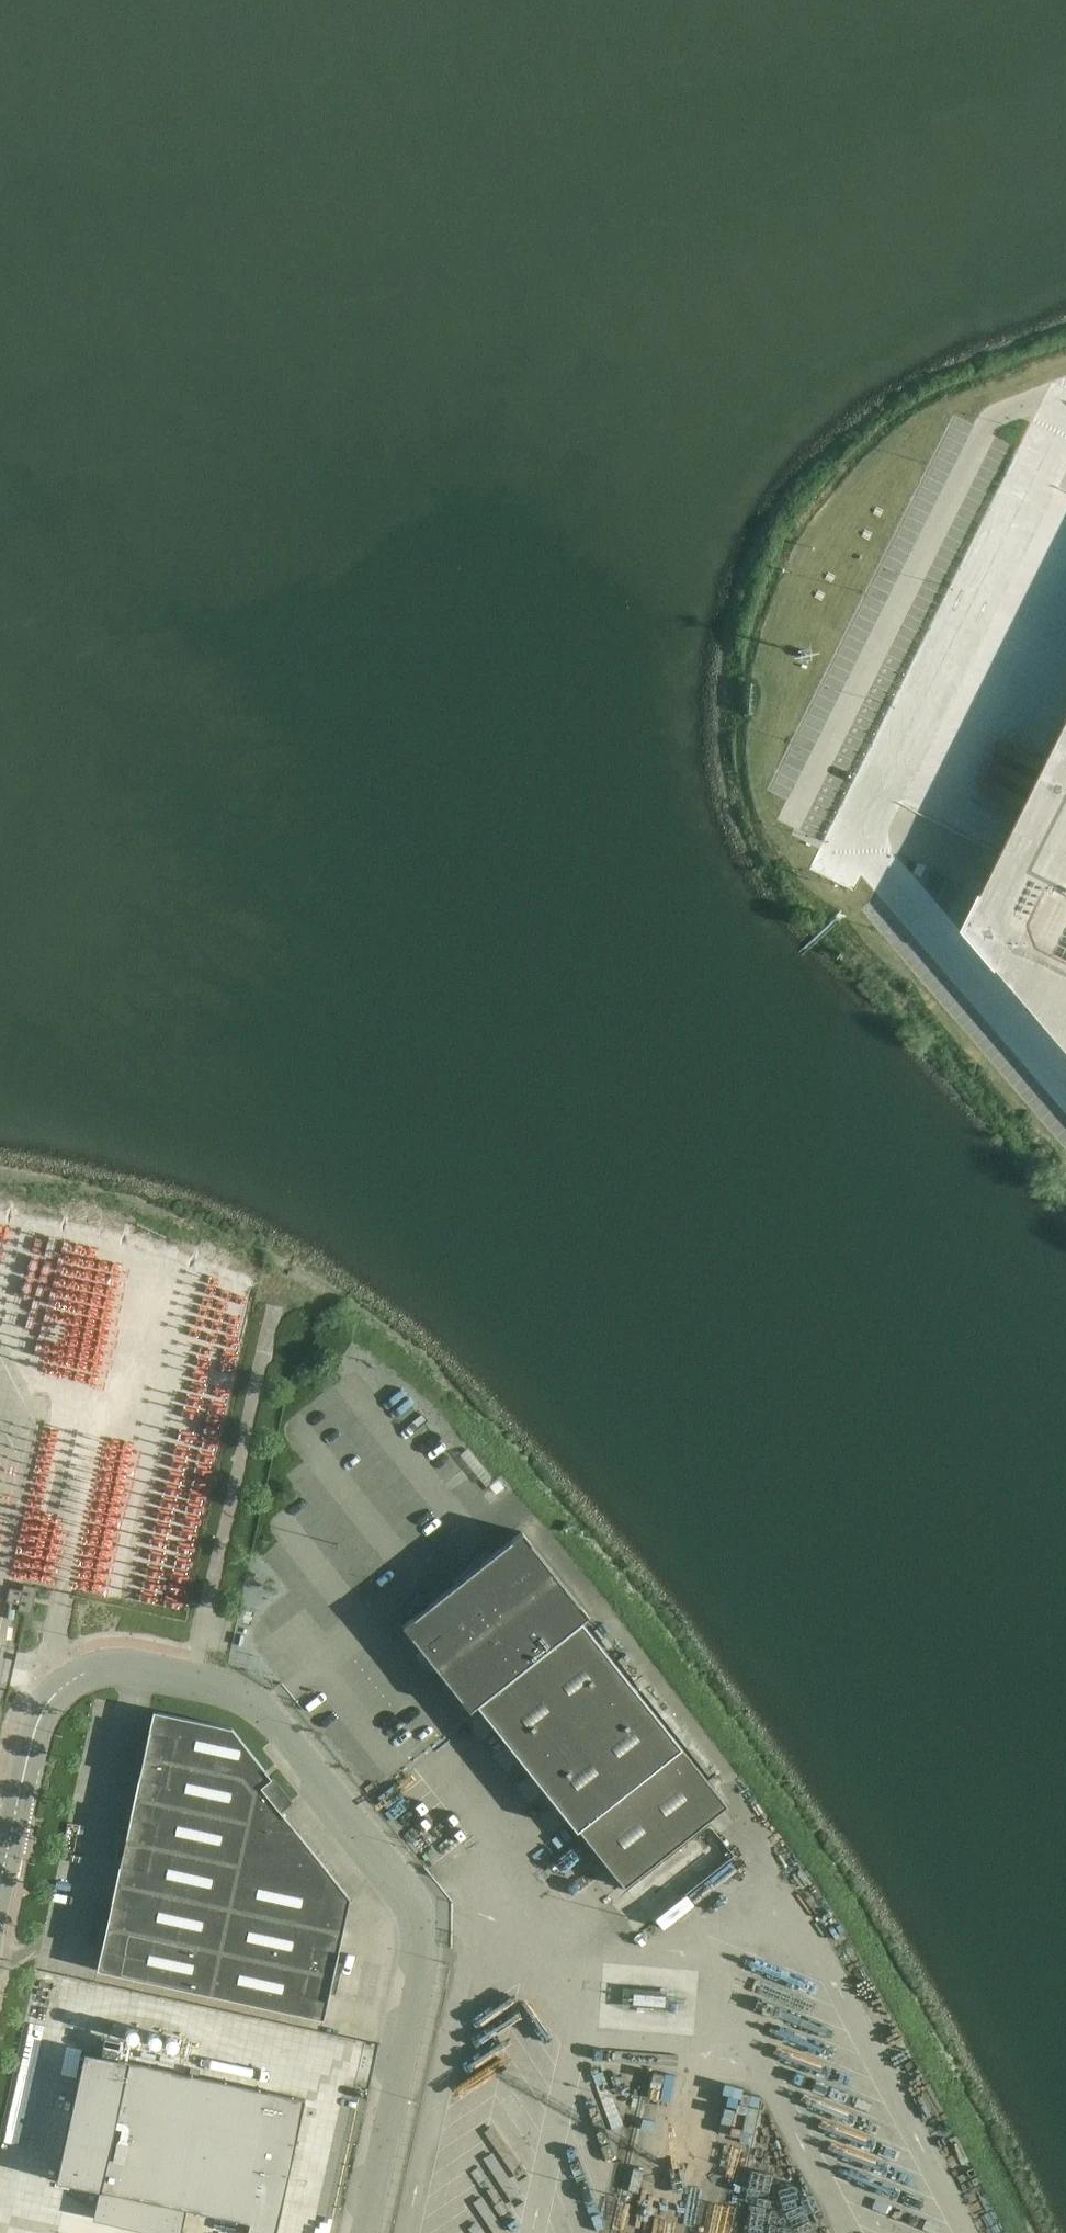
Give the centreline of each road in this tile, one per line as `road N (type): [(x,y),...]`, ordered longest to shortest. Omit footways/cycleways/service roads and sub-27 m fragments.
road 1 (unclassified): [(4,1864),(36,1736),(61,1685),(135,1669),(251,1695),(266,1708),(405,1891),(422,1931),(363,2232)]

